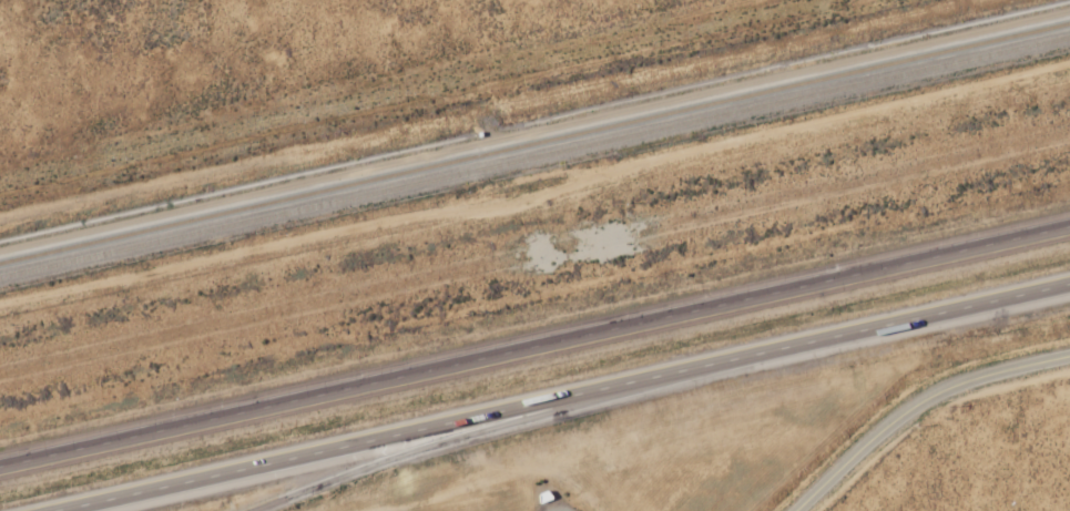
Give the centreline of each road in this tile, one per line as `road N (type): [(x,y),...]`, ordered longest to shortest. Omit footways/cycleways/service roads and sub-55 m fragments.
road 1 (motorway): [(1069,228),(0,468)]
road 2 (motorway): [(53,510),(1069,284)]
road 3 (motorway): [(249,510),(631,381)]
road 4 (tertiary): [(803,510),(904,423),(948,397),(1017,368),(1069,358)]

